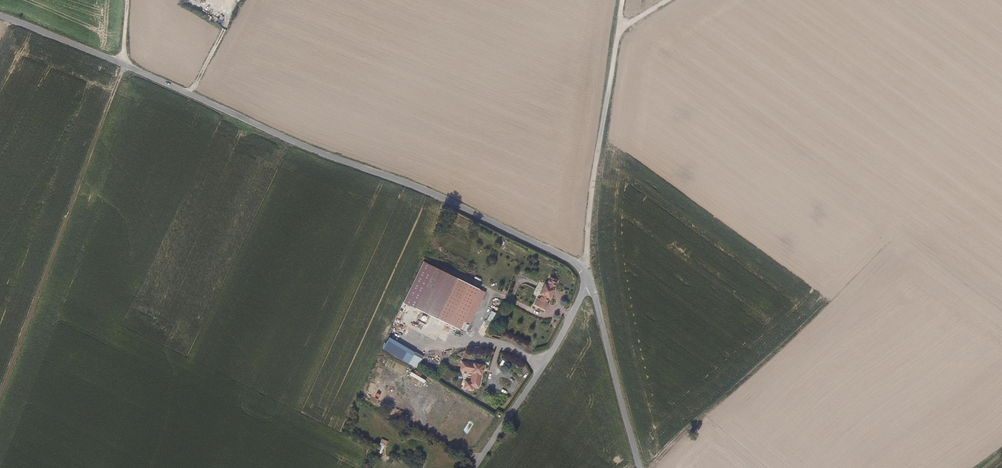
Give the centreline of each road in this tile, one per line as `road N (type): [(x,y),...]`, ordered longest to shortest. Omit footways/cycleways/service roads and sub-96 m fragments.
road 1 (residential): [(587,275),(434,193),(324,156),(120,63)]
road 2 (track): [(122,64),(0,390)]
road 3 (track): [(617,24),(587,275)]
road 4 (residential): [(482,467),(552,363),(587,275)]
road 5 (residential): [(639,467),(587,275)]
road 6 (unclassified): [(120,63),(0,17)]

